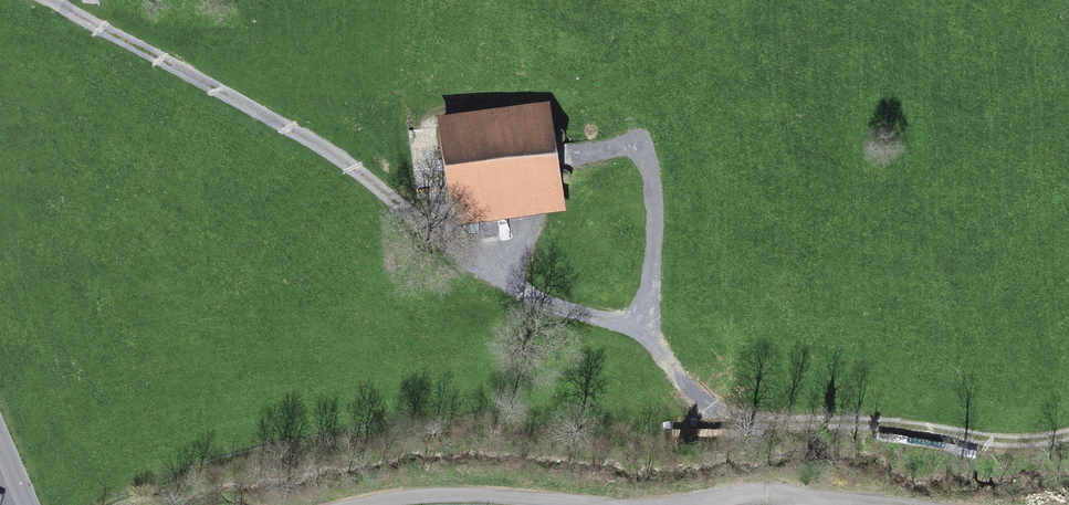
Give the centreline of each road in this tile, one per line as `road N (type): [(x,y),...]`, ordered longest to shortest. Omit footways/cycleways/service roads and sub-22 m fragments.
road 1 (track): [(45,0),(289,127),(515,285),(650,336),(708,403),(739,423),(946,434),(979,443),(1068,436)]

